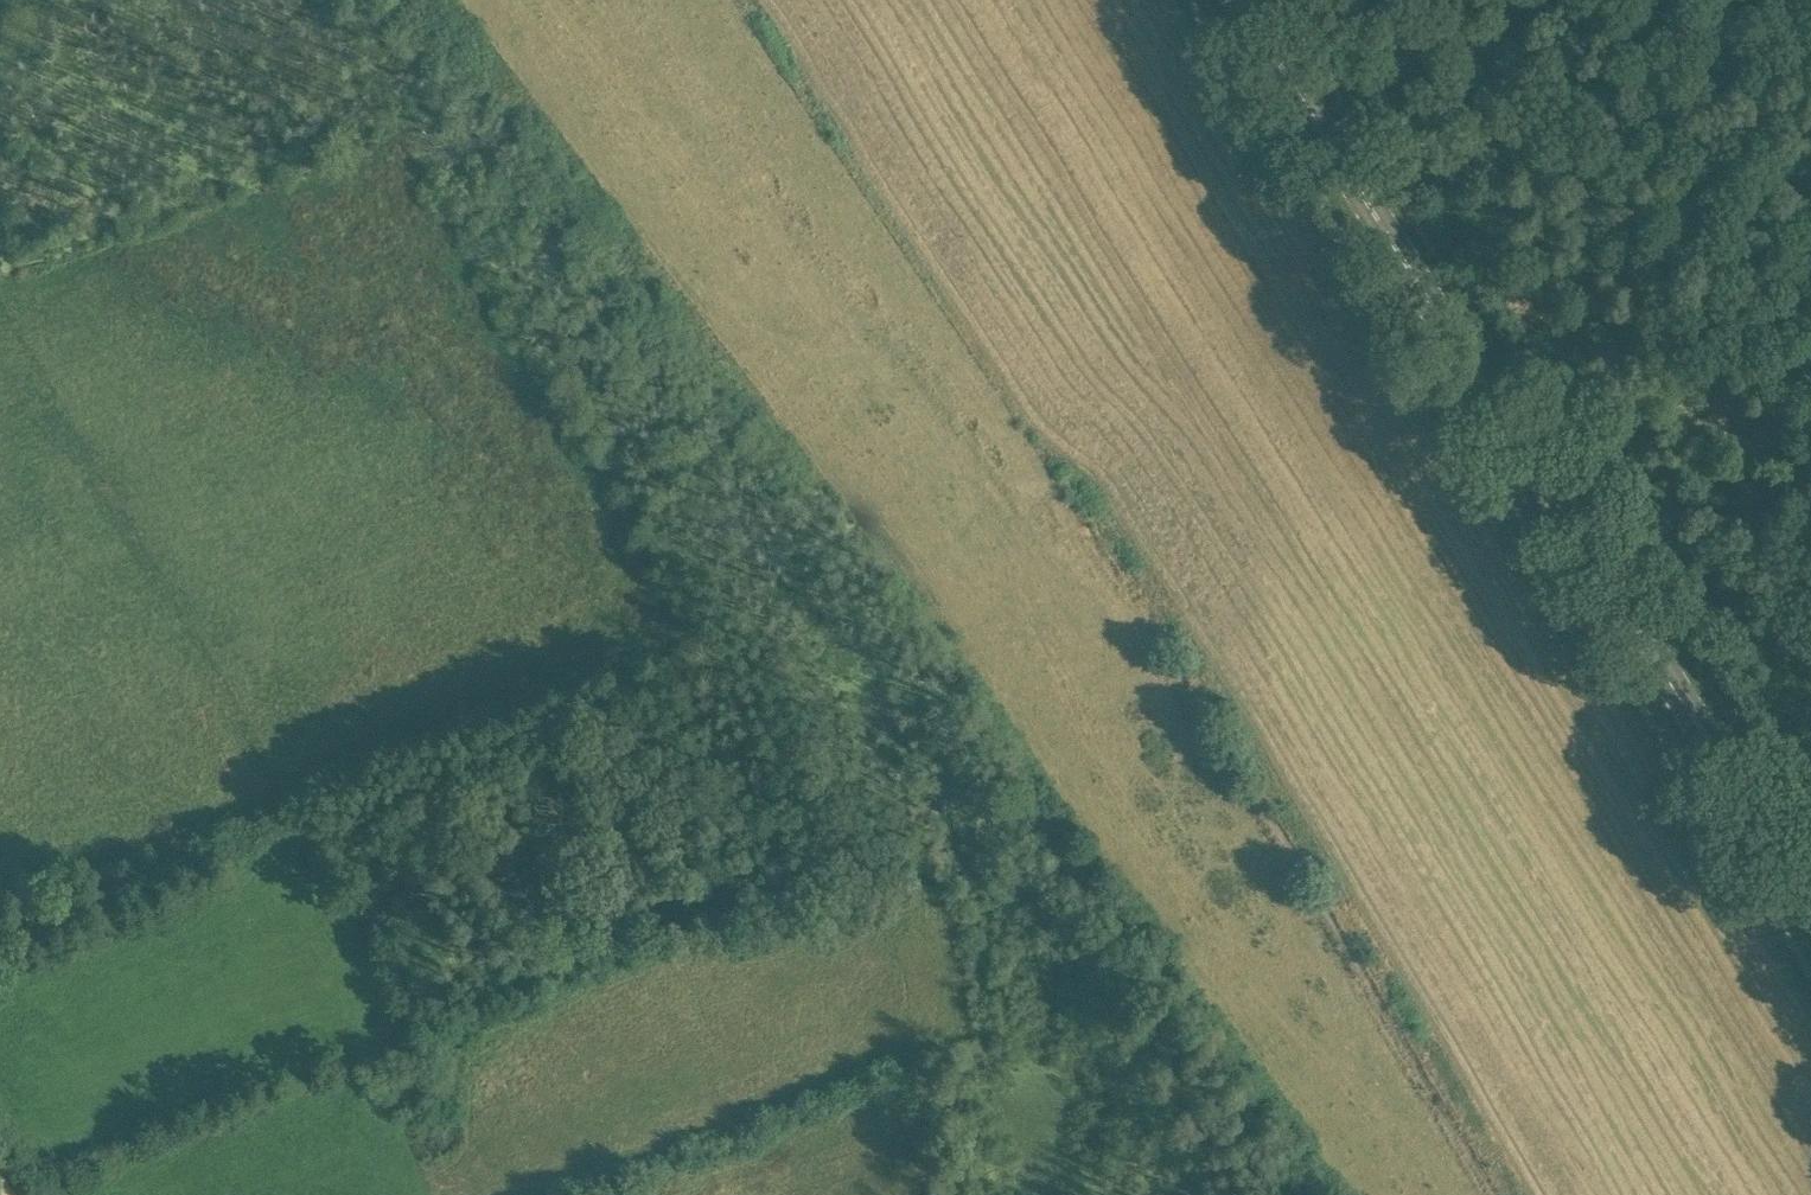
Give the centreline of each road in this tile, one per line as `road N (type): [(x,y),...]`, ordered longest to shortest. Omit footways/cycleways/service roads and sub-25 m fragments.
road 1 (primary): [(1810,898),(1240,0)]

